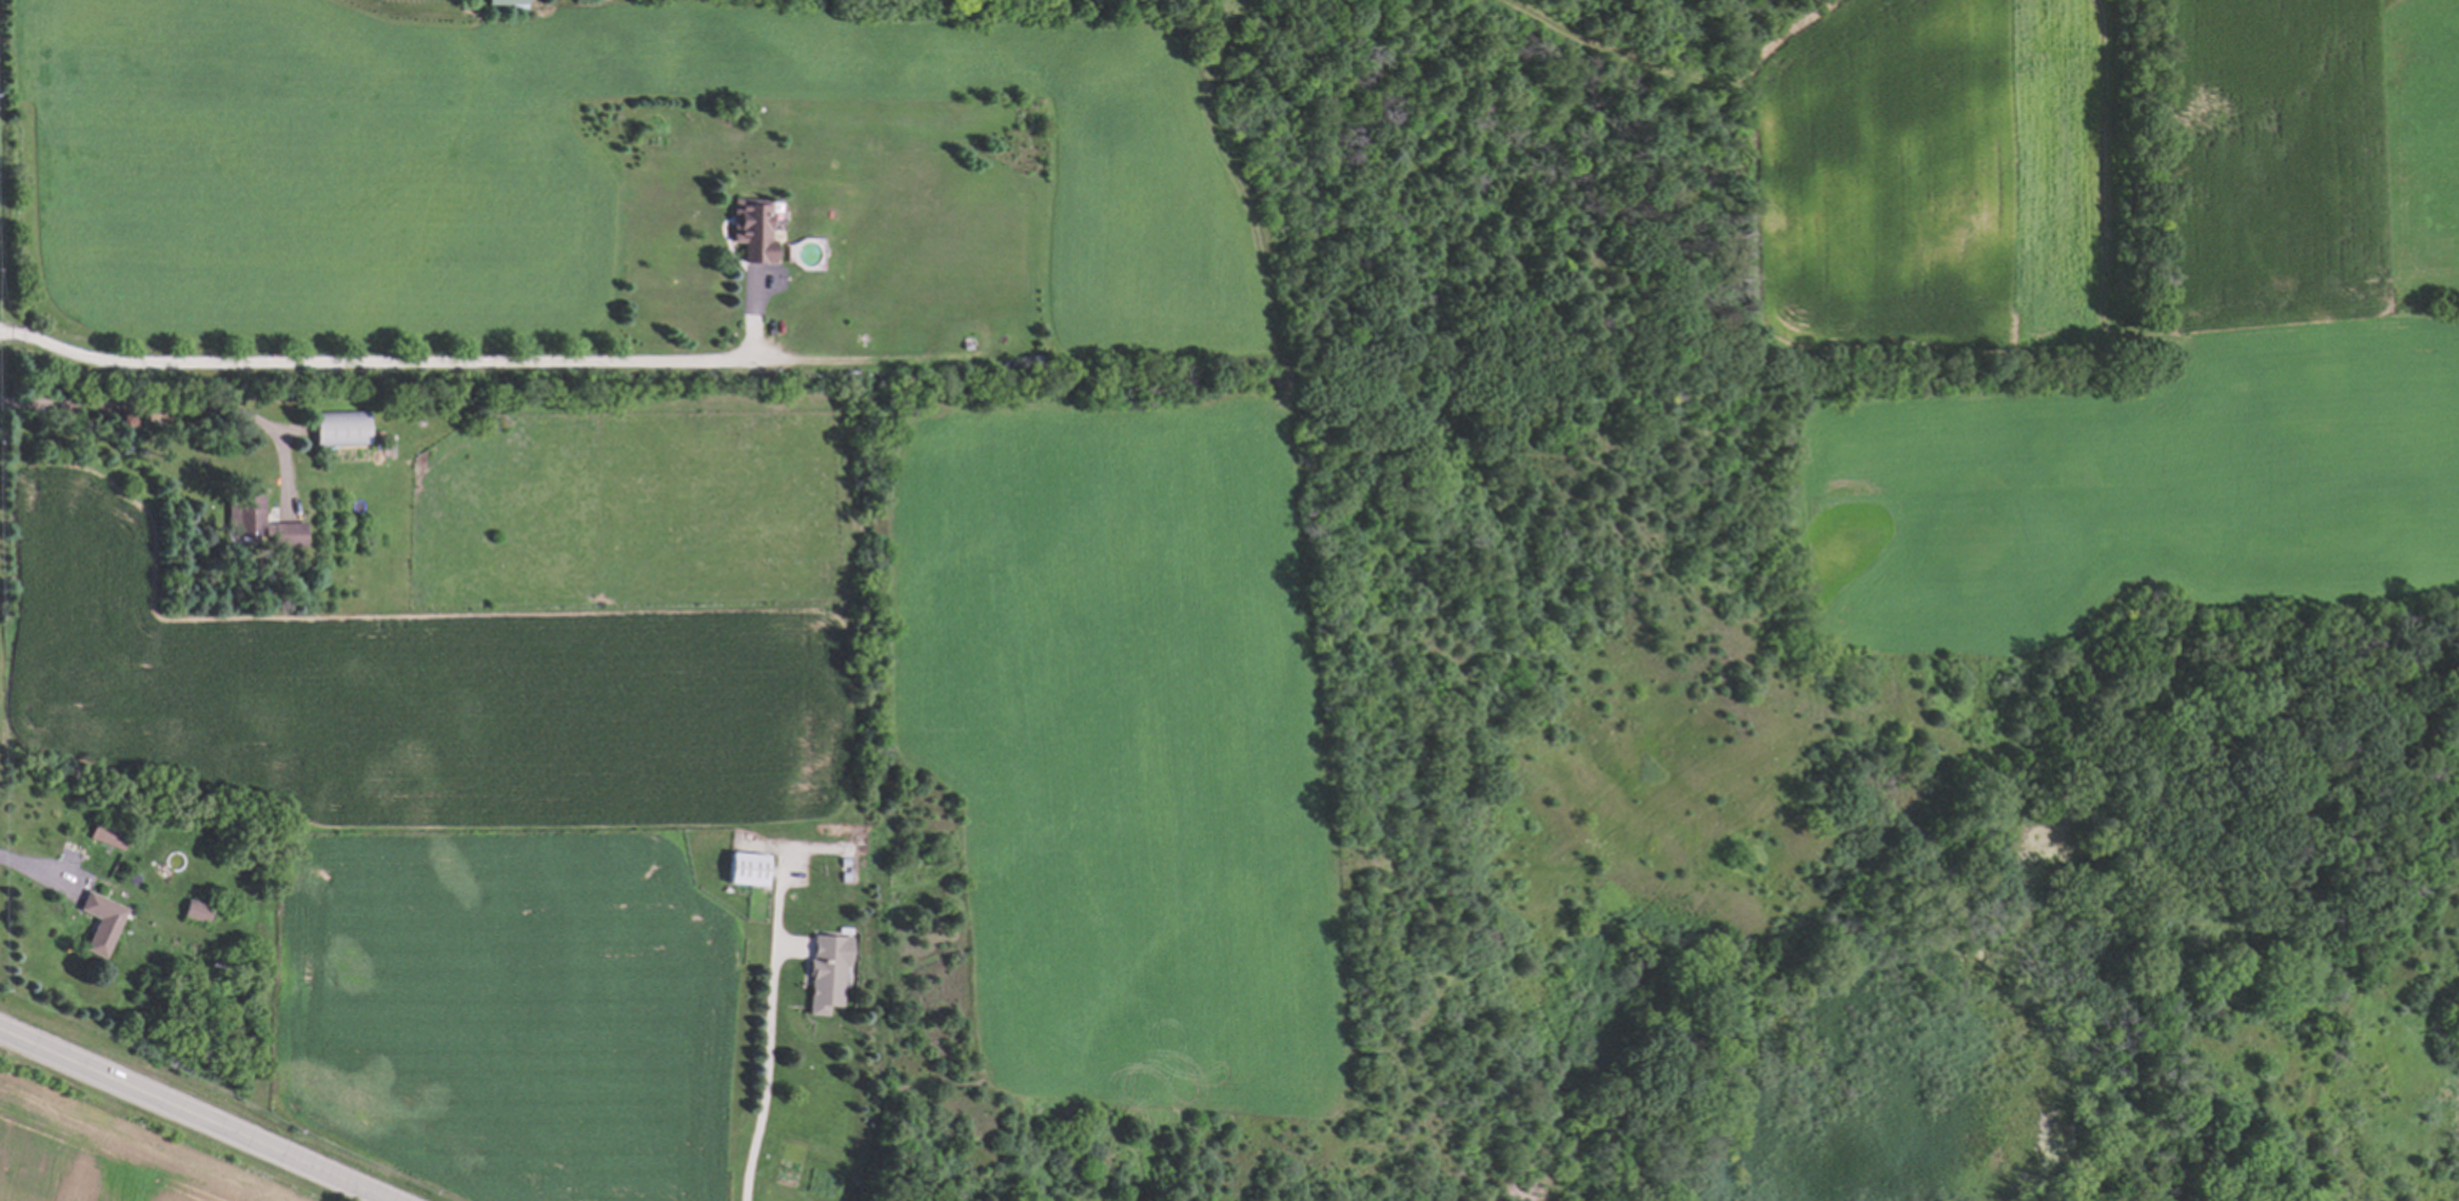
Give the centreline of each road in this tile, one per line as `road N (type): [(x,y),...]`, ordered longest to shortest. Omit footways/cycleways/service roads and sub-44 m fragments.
road 1 (secondary): [(396,1200),(0,1024)]

